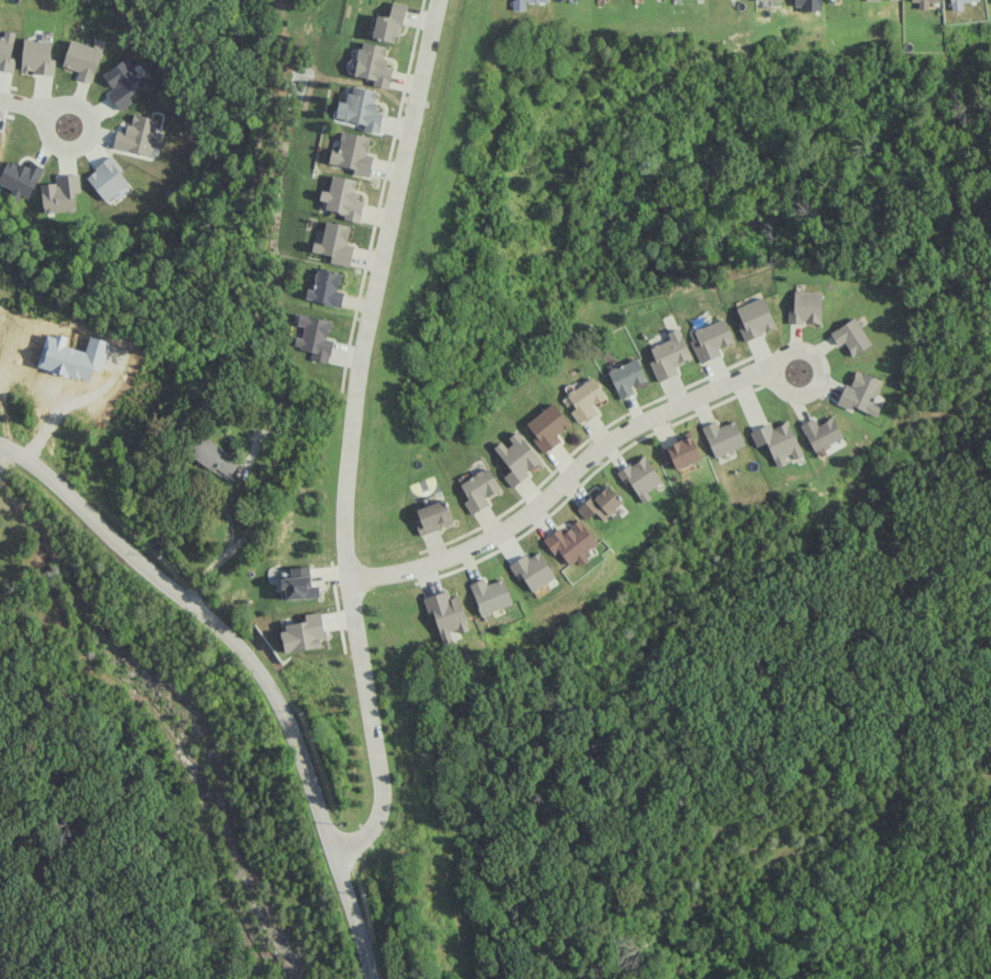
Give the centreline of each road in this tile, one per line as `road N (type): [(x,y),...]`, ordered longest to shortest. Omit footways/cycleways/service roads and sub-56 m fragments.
road 1 (residential): [(331,854),(358,840),(380,802),(347,580),(347,468),(357,371),(439,0)]
road 2 (residential): [(369,978),(286,722),(261,678),(232,639),(47,475),(0,446)]
road 3 (residential): [(347,580),(465,550),(535,506),(612,436),(665,405),(773,368)]
road 4 (residential): [(772,373),(794,397),(816,388),(821,366),(815,355),(793,348),(772,373)]

